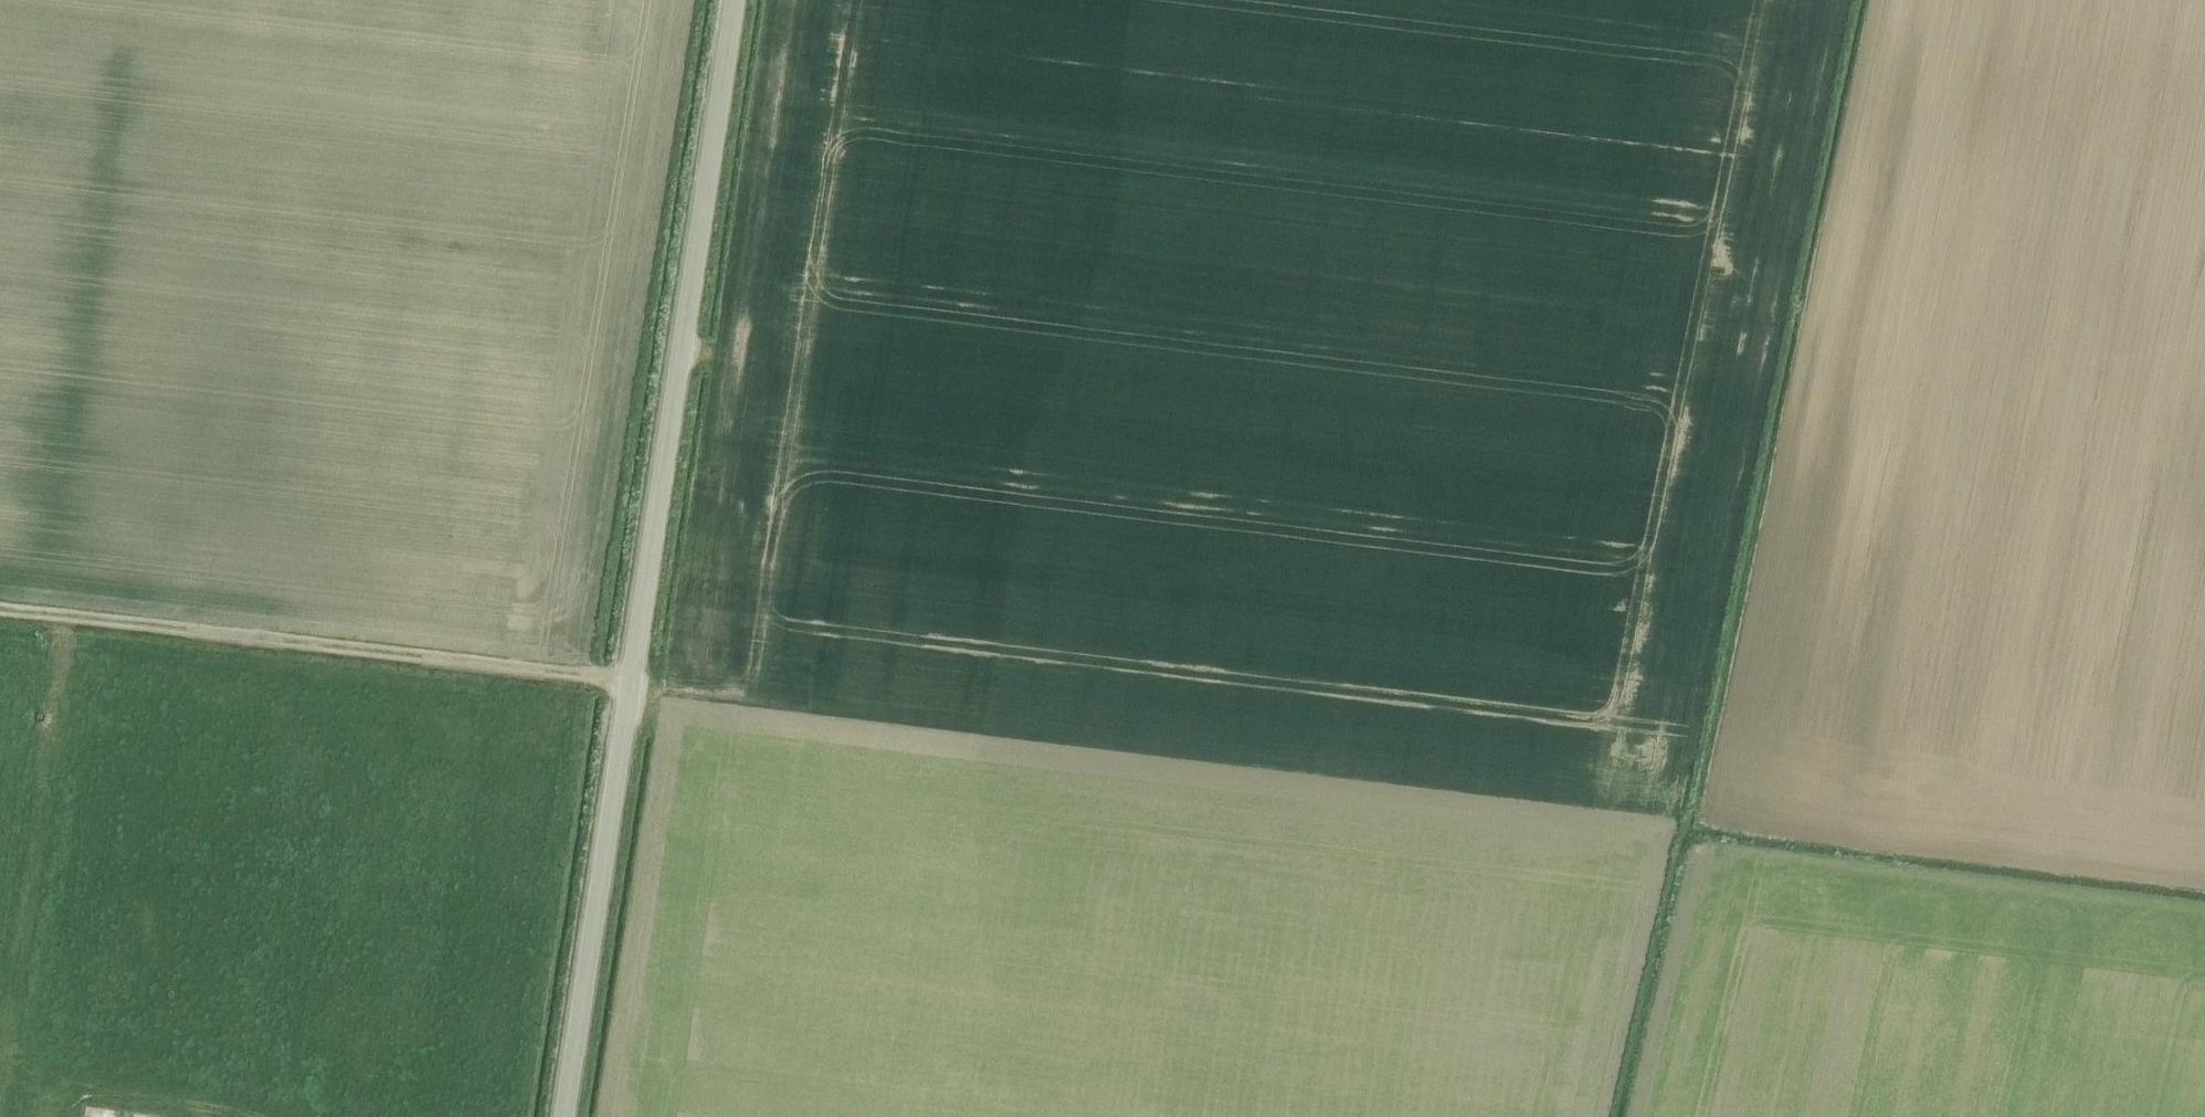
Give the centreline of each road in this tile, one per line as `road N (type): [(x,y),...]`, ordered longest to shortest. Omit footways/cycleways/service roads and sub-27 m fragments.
road 1 (tertiary): [(563,1116),(736,0)]

